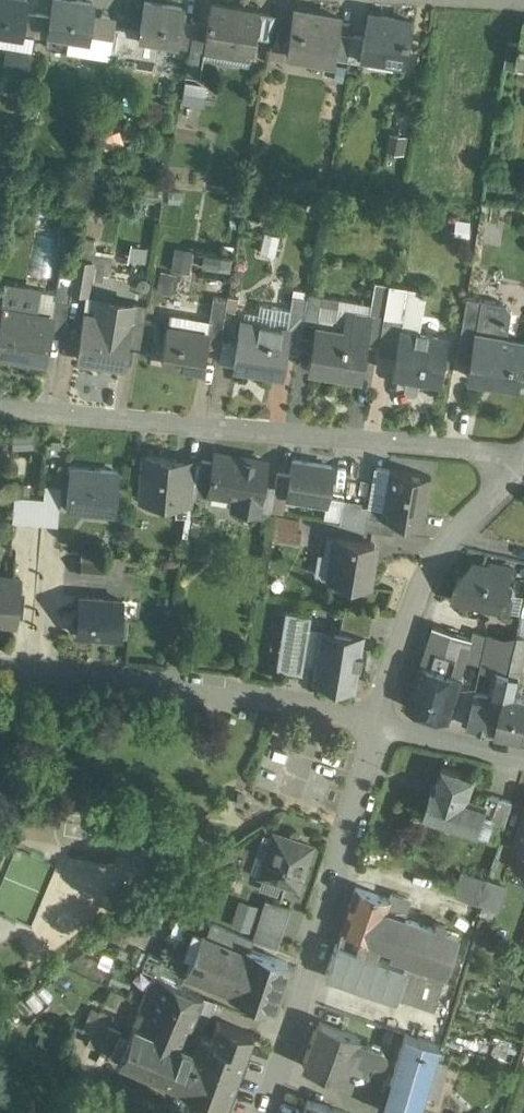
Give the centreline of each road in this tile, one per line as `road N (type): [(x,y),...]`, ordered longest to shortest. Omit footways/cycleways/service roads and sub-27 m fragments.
road 1 (residential): [(0,410),(523,458)]
road 2 (residential): [(263,1112),(387,729)]
road 3 (residential): [(387,729),(324,710),(192,689),(0,675)]
road 4 (residential): [(387,729),(436,565),(523,464)]
road 5 (residential): [(523,757),(387,729)]

